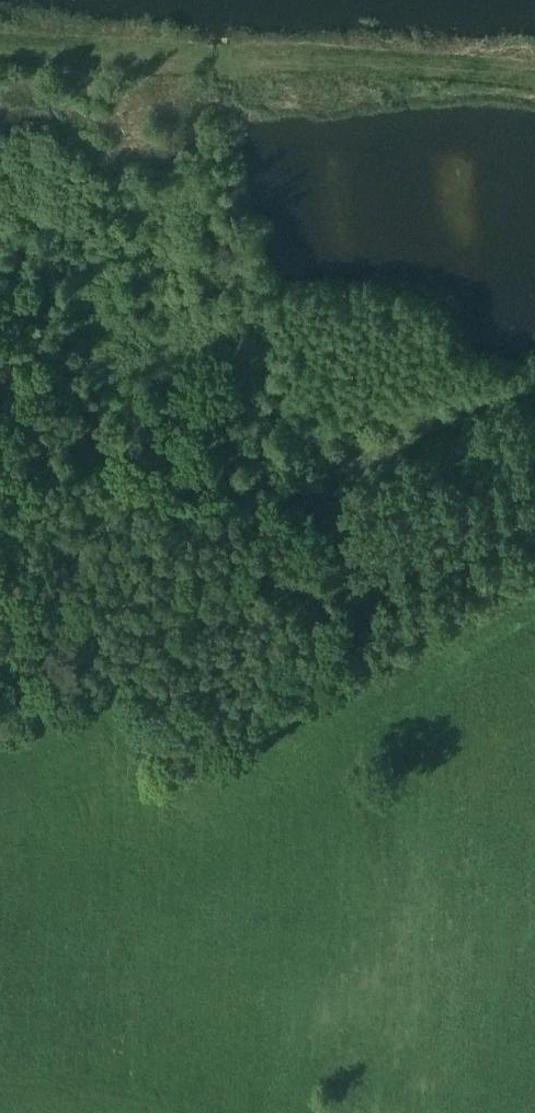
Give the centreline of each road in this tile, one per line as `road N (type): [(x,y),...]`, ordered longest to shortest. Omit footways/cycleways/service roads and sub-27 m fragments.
road 1 (track): [(0,718),(113,663),(323,540)]

